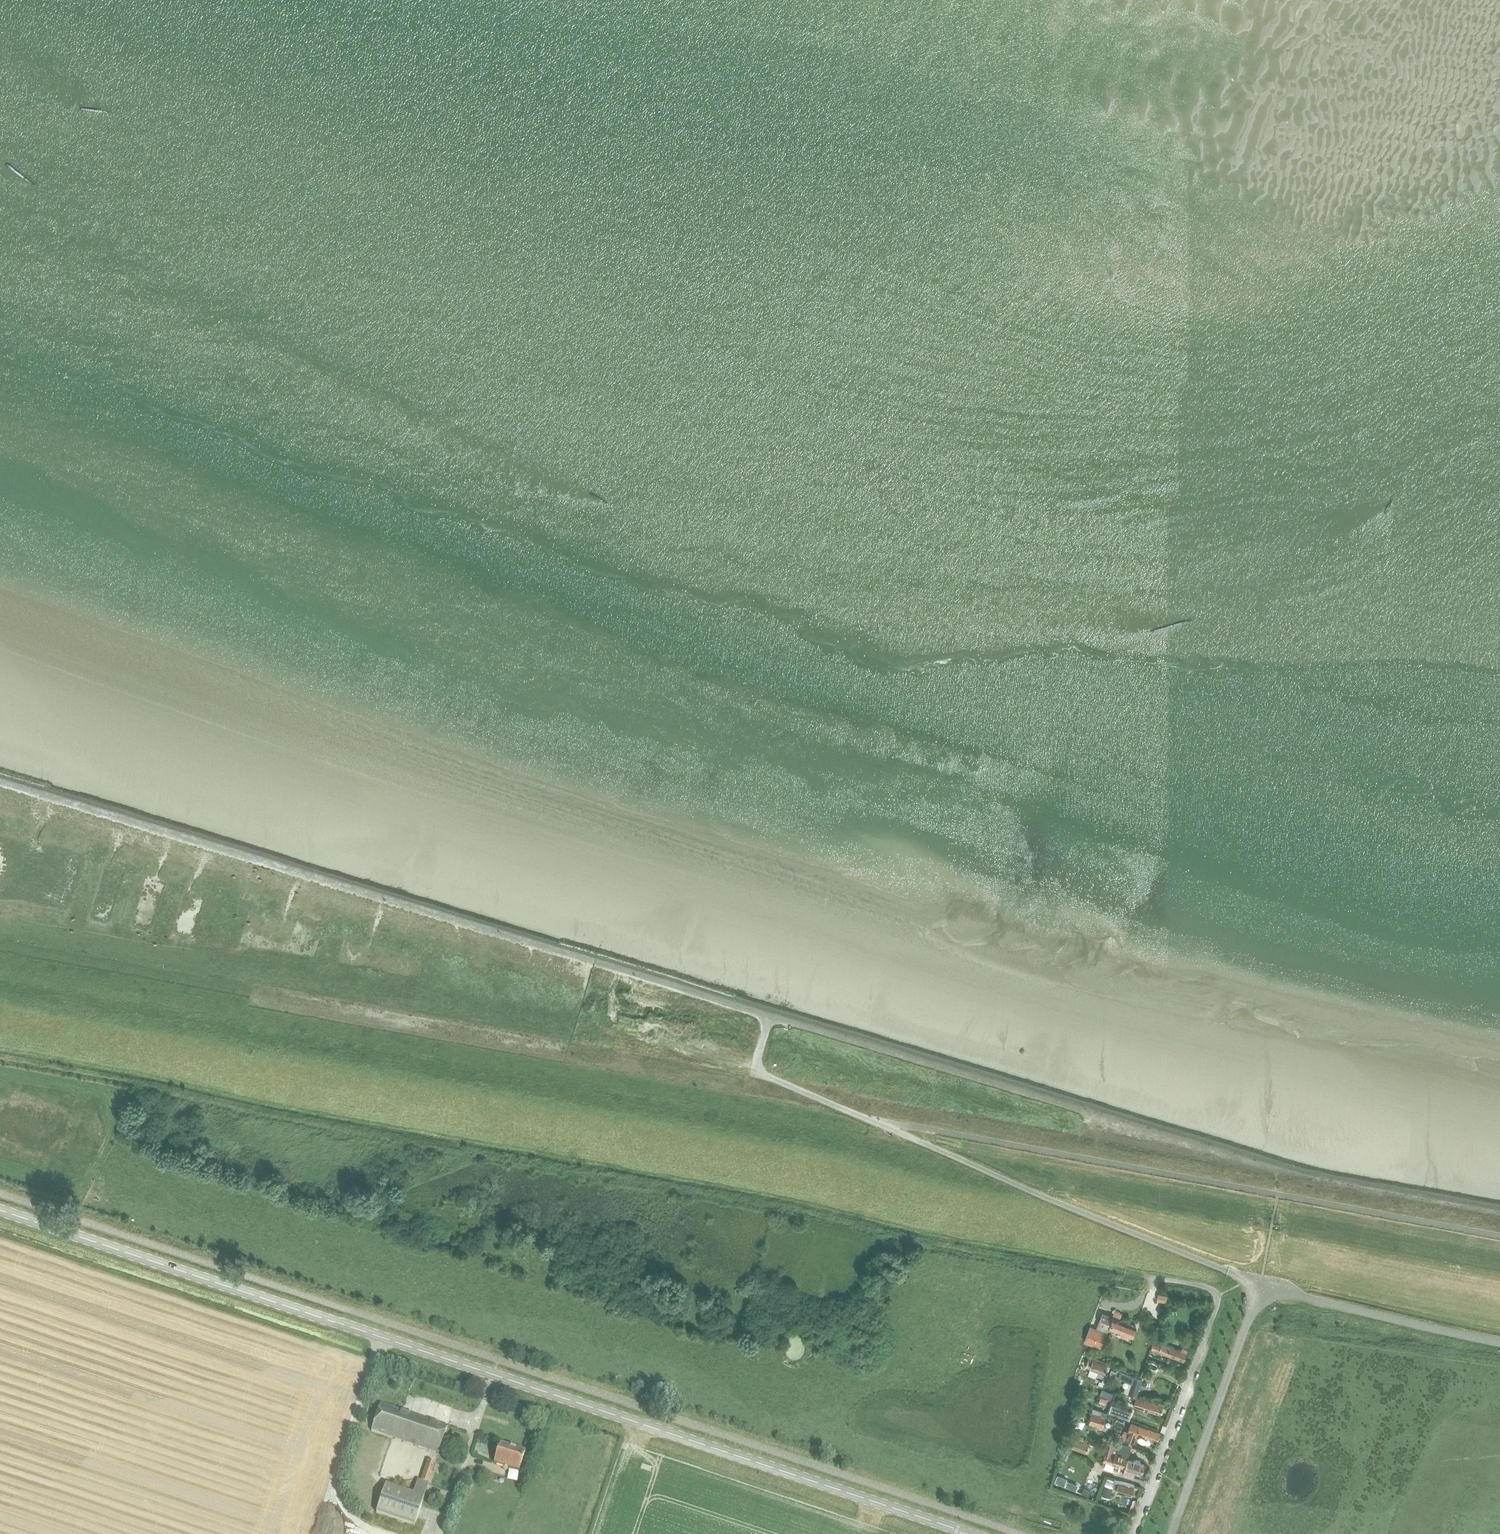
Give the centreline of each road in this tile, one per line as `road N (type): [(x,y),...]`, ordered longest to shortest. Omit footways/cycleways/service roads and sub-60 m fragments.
road 1 (secondary): [(966,1533),(0,1211)]
road 2 (residential): [(1133,1533),(1220,1306),(1207,1286),(1152,1282)]
road 3 (unclassified): [(1172,1533),(1261,1285)]
road 4 (unclassified): [(1499,1342),(1261,1285)]

